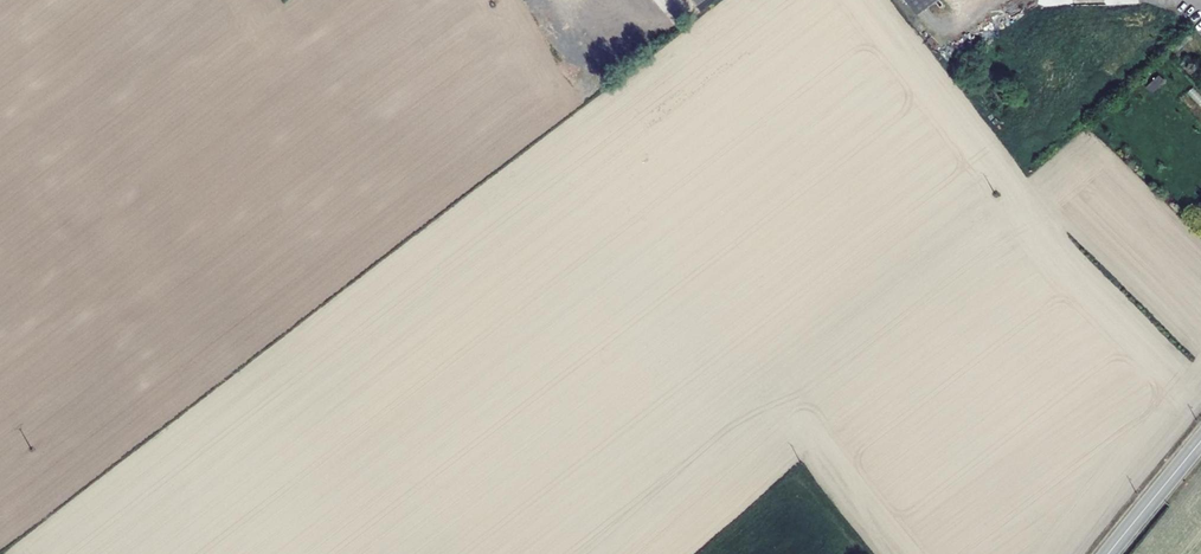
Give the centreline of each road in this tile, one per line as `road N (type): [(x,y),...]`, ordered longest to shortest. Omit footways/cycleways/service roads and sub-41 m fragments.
road 1 (tertiary): [(1109,553),(1200,442)]

